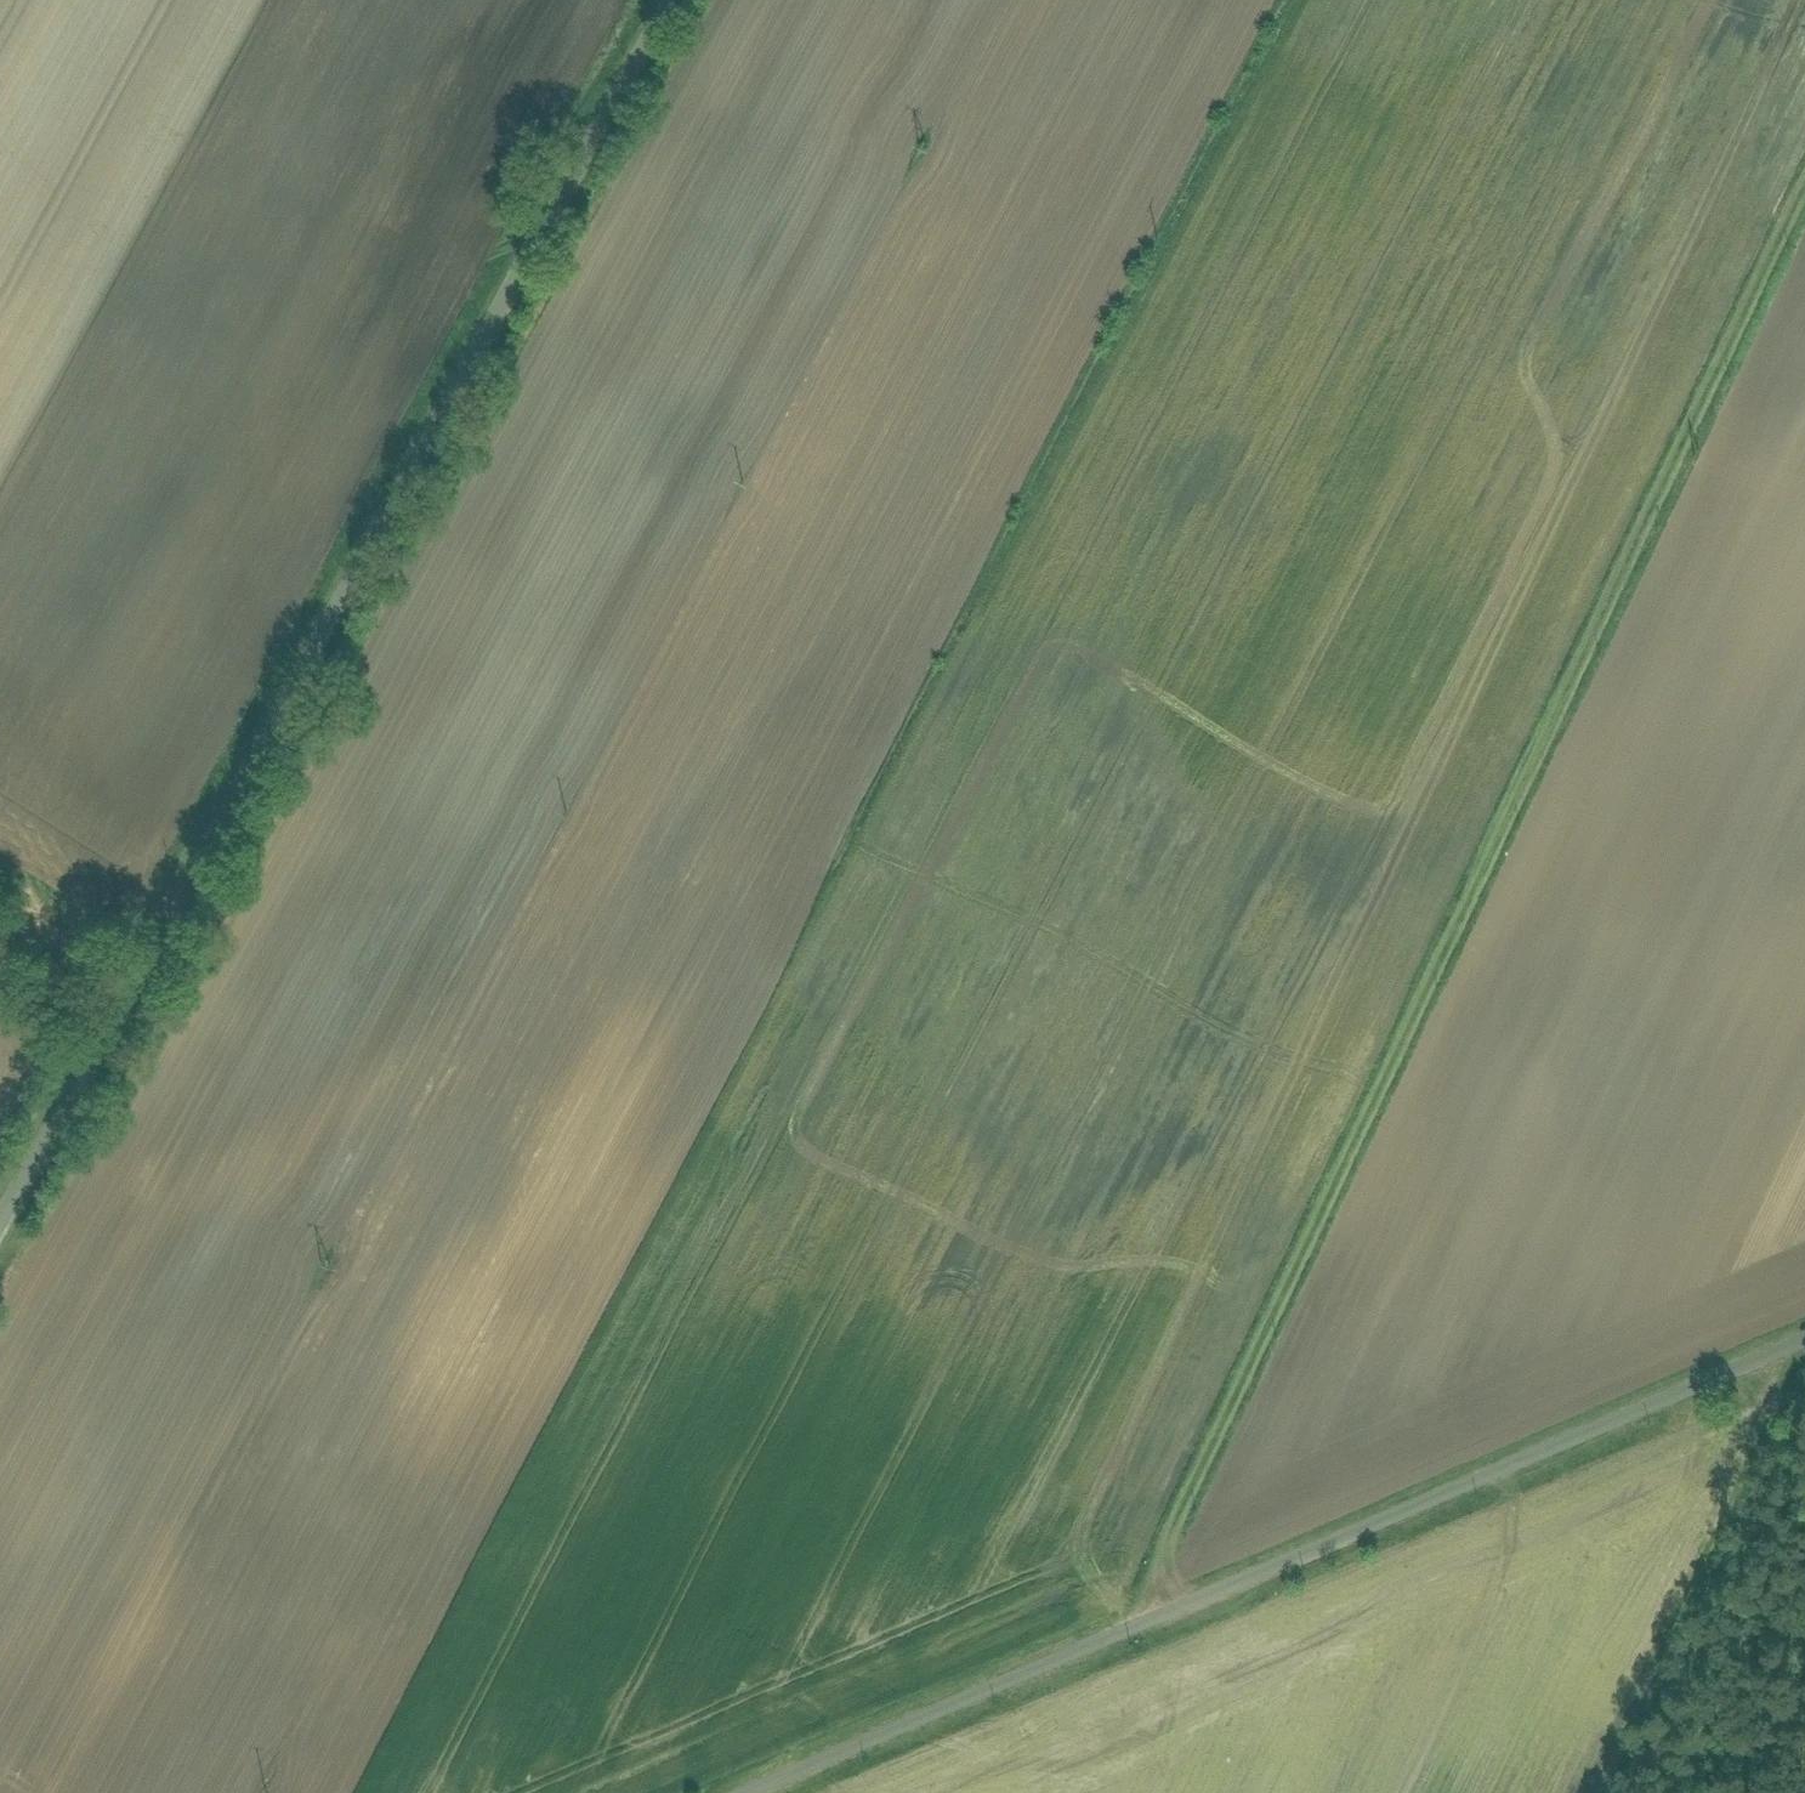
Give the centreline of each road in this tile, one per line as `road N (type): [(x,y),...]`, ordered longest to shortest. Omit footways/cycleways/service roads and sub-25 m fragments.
road 1 (unclassified): [(671,0),(188,900),(0,1221)]
road 2 (unclassified): [(754,1792),(1804,1345)]

